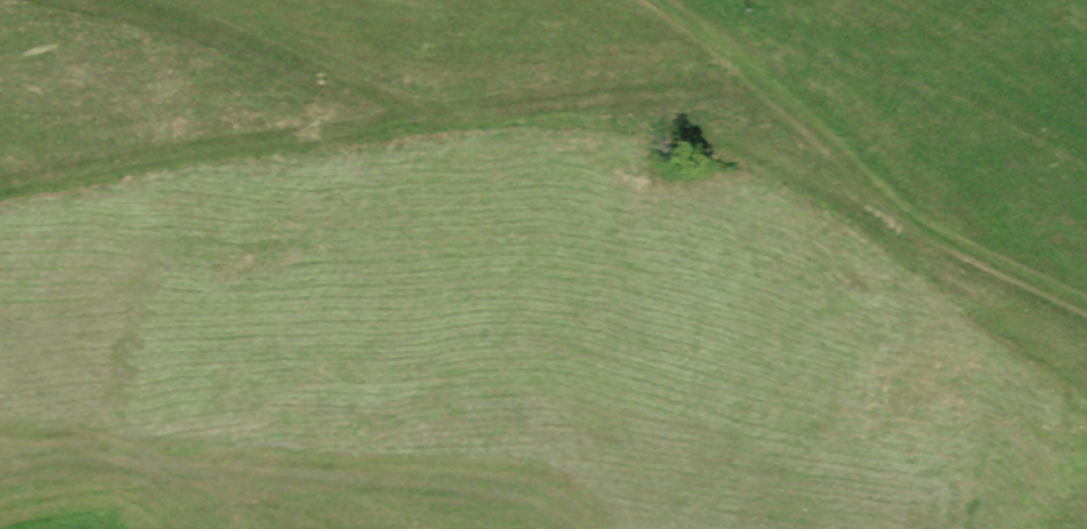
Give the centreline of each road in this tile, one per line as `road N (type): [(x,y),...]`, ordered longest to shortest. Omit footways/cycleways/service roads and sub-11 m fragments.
road 1 (track): [(732,65),(0,189)]
road 2 (track): [(1086,314),(927,237),(655,0)]
road 3 (track): [(409,114),(224,37),(74,0)]

